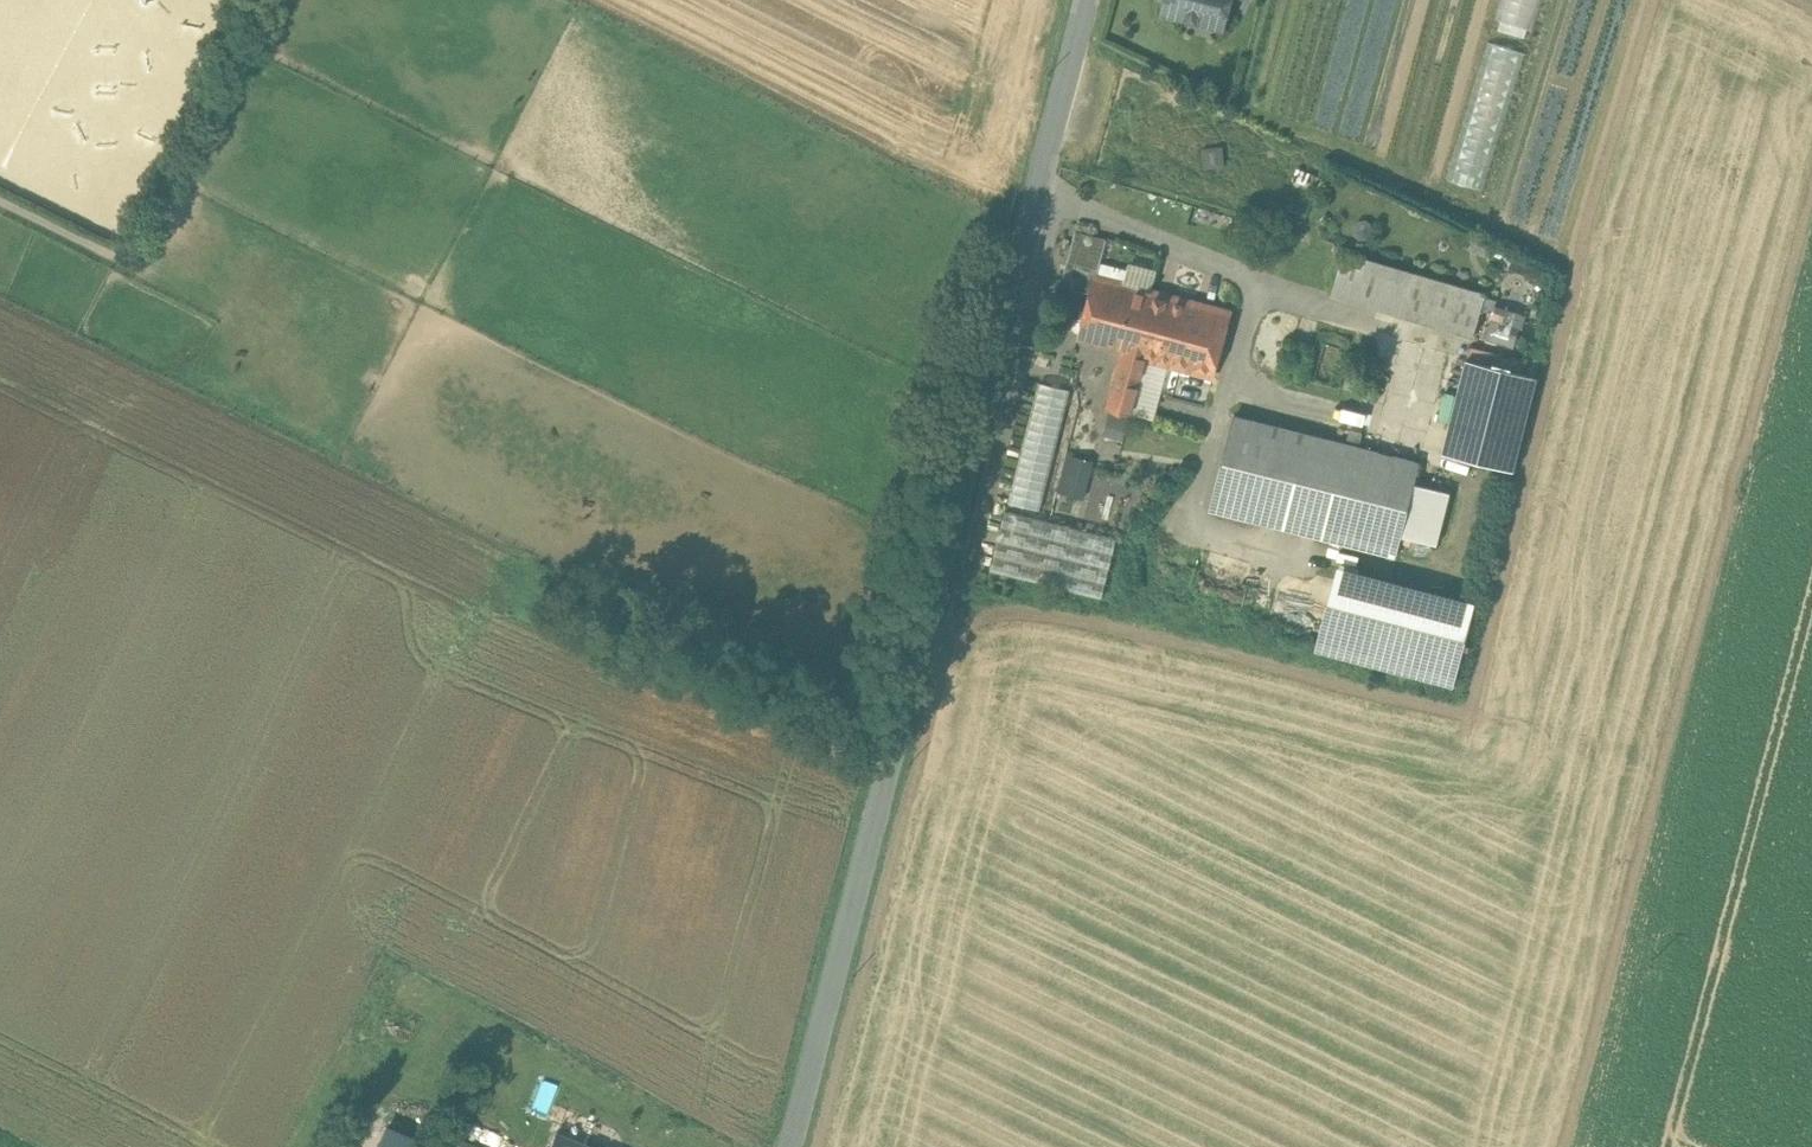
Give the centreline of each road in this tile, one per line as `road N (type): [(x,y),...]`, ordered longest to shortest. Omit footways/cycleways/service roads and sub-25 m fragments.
road 1 (unclassified): [(792,1146),(1091,0)]

